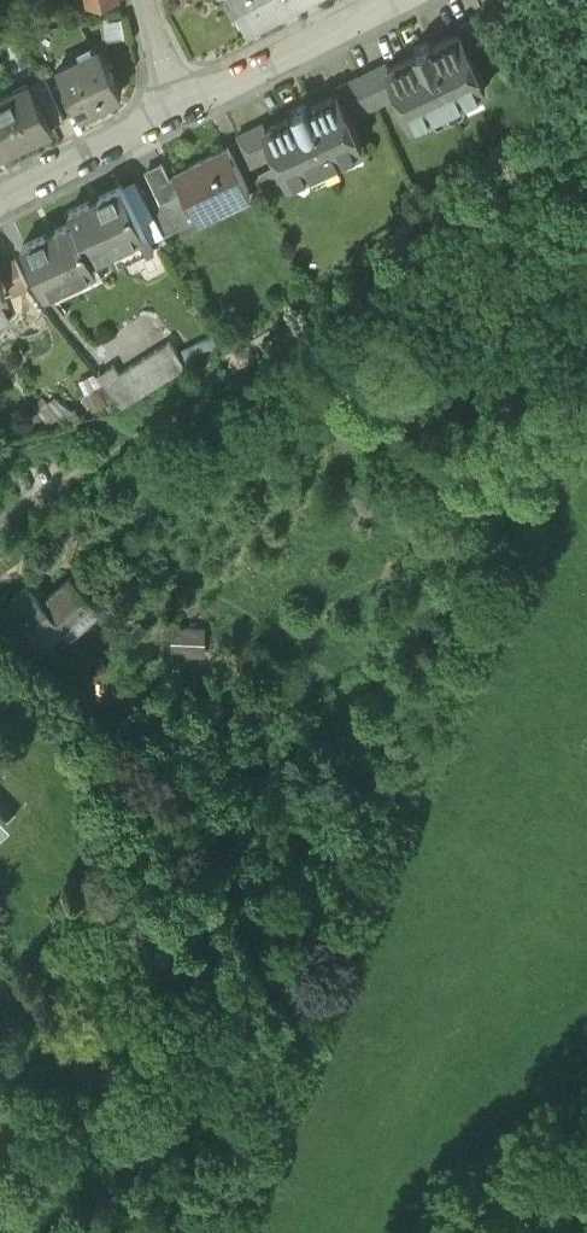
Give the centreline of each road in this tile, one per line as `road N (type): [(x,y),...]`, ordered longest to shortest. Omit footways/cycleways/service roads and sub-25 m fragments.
road 1 (residential): [(170,102),(368,0)]
road 2 (track): [(0,521),(162,416)]
road 3 (residential): [(0,192),(170,102)]
road 4 (track): [(489,1232),(586,1135)]

